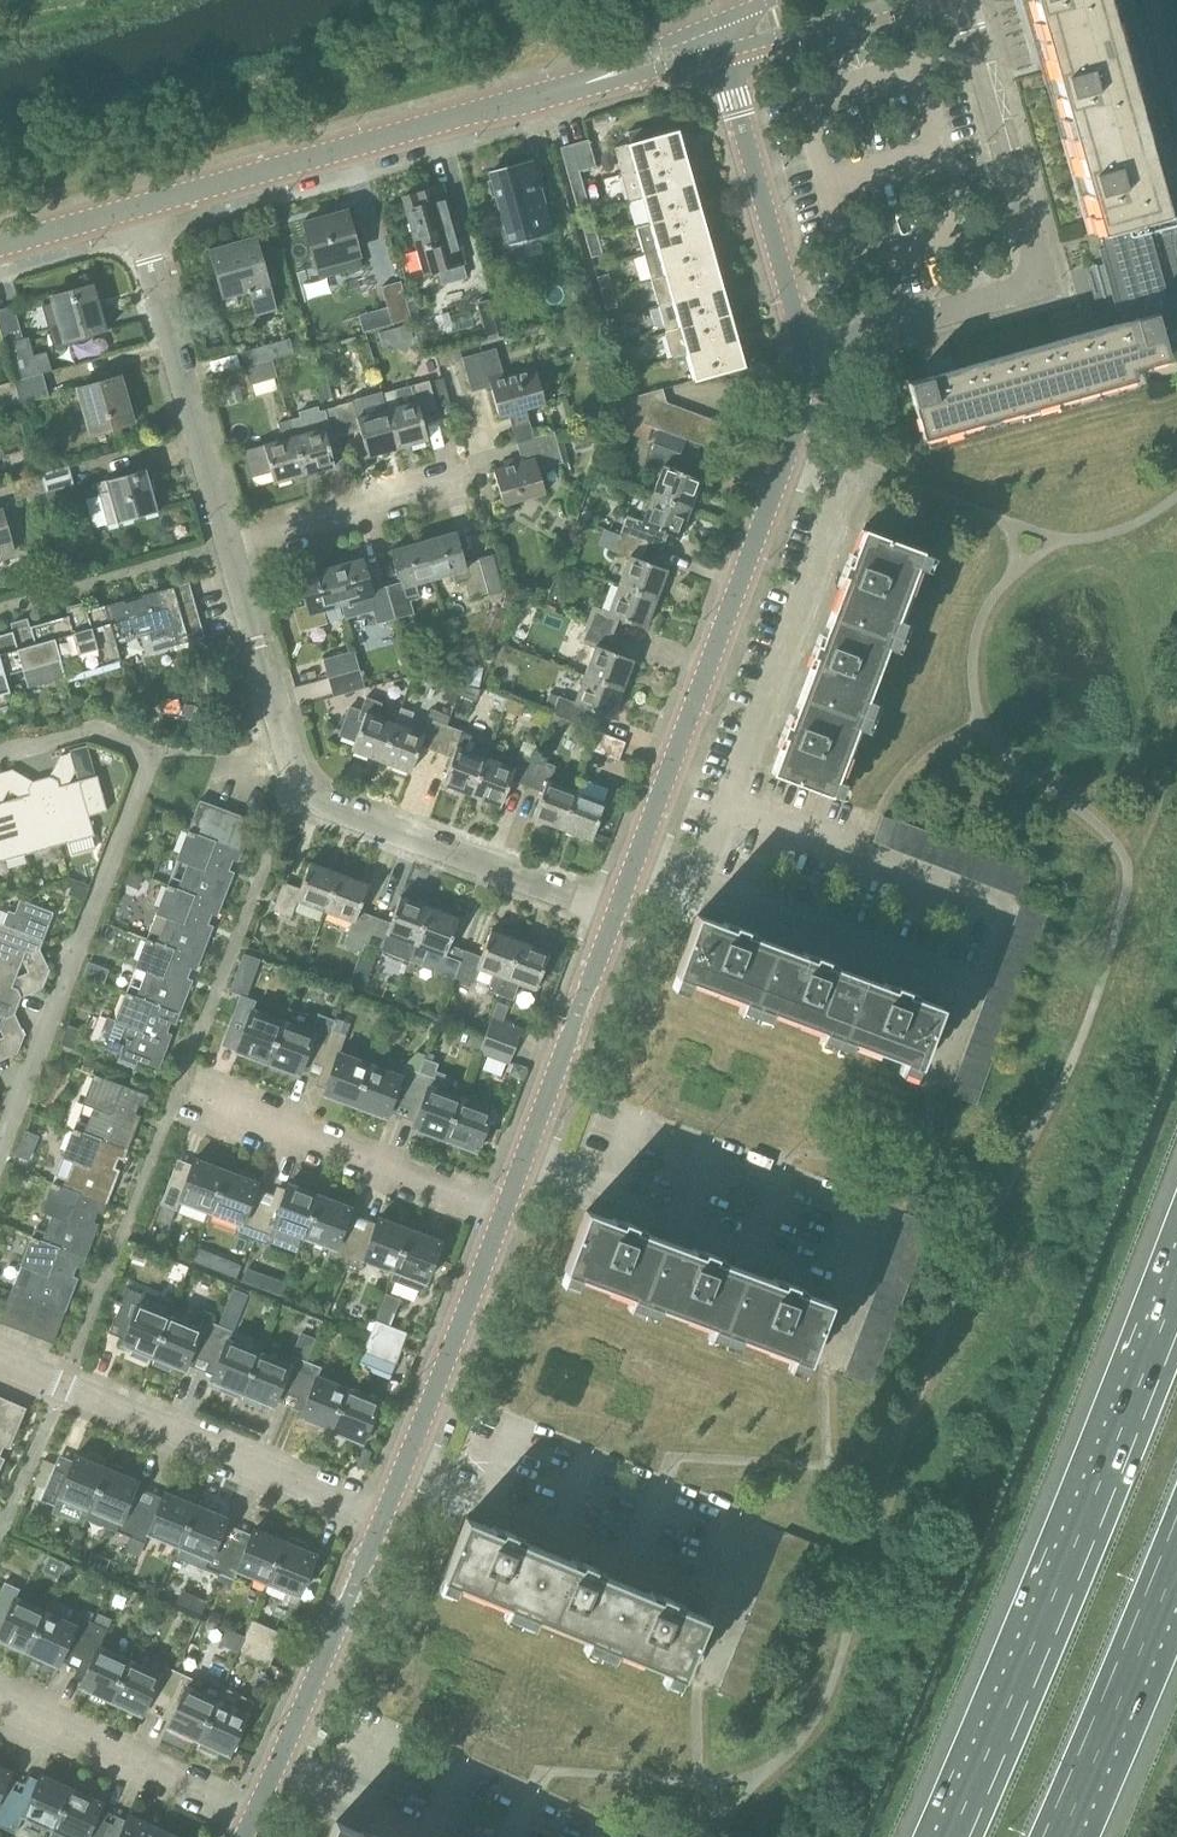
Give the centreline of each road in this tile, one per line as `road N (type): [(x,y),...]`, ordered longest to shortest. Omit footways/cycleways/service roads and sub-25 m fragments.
road 1 (motorway): [(1176,1283),(950,1836)]
road 2 (residential): [(616,914),(308,792),(292,764),(229,543)]
road 3 (residential): [(0,755),(94,729),(154,752),(0,1151)]
road 4 (residential): [(801,353),(1008,295),(1036,279),(1033,244),(972,25),(958,0)]
road 5 (residential): [(699,878),(846,487),(785,462)]
road 6 (unclassified): [(637,856),(785,462)]
road 7 (residential): [(382,1519),(0,1360)]
road 8 (residential): [(736,1594),(406,1459)]
road 9 (residential): [(859,1278),(525,1154)]
road 10 (residential): [(229,543),(136,208)]
road 11 (residential): [(501,1214),(177,1092)]
road 12 (tertiary): [(136,208),(468,114)]
road 13 (unclassified): [(724,54),(801,353)]
road 14 (motorway): [(1061,1836),(1176,1559)]
road 15 (residential): [(972,983),(699,878)]
road 16 (residential): [(253,1819),(0,1703)]
road 17 (tertiary): [(716,21),(468,114)]
road 18 (tertiary): [(468,114),(593,92),(724,54)]
road 19 (unclassified): [(406,1459),(501,1214)]
road 20 (unclassified): [(280,1760),(382,1519)]
road 21 (unclassified): [(525,1154),(616,914)]
road 22 (residential): [(229,543),(474,477)]
road 23 (tertiary): [(724,54),(919,0)]
road 24 (residential): [(449,1836),(280,1760)]
road 25 (tertiary): [(0,246),(136,208)]

